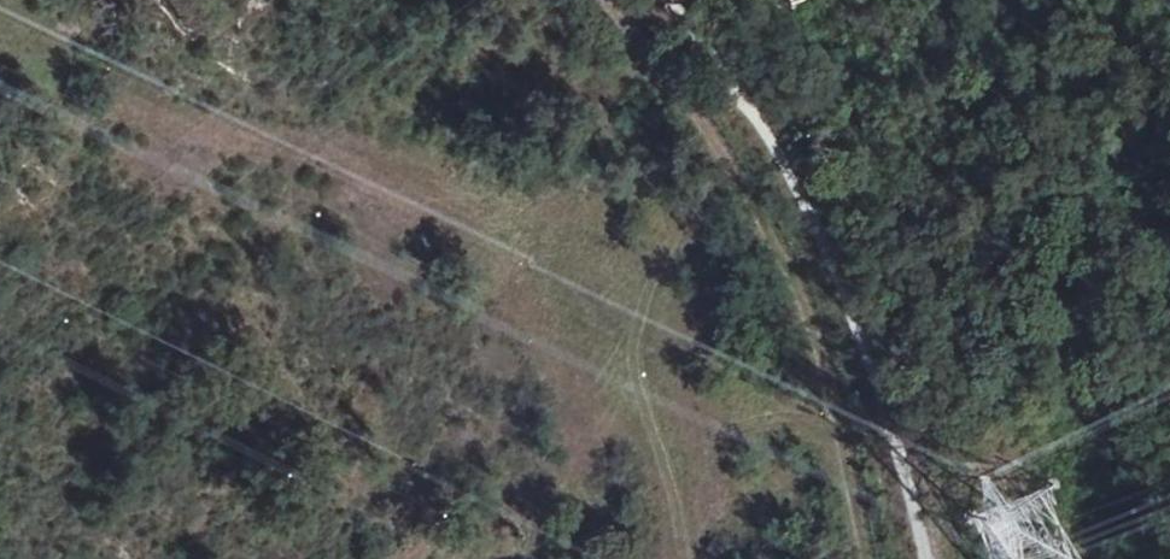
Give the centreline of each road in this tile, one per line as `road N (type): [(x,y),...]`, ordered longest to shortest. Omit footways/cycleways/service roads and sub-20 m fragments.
road 1 (track): [(674,0),(801,181),(882,389),(927,558)]

